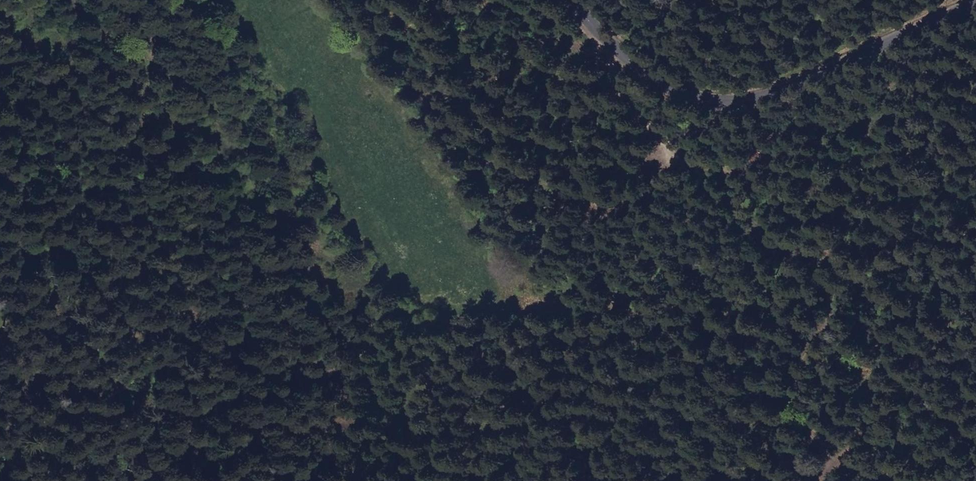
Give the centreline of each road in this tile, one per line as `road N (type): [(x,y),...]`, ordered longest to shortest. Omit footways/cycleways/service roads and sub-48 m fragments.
road 1 (tertiary): [(573,0),(668,87),(740,104),(975,1)]

